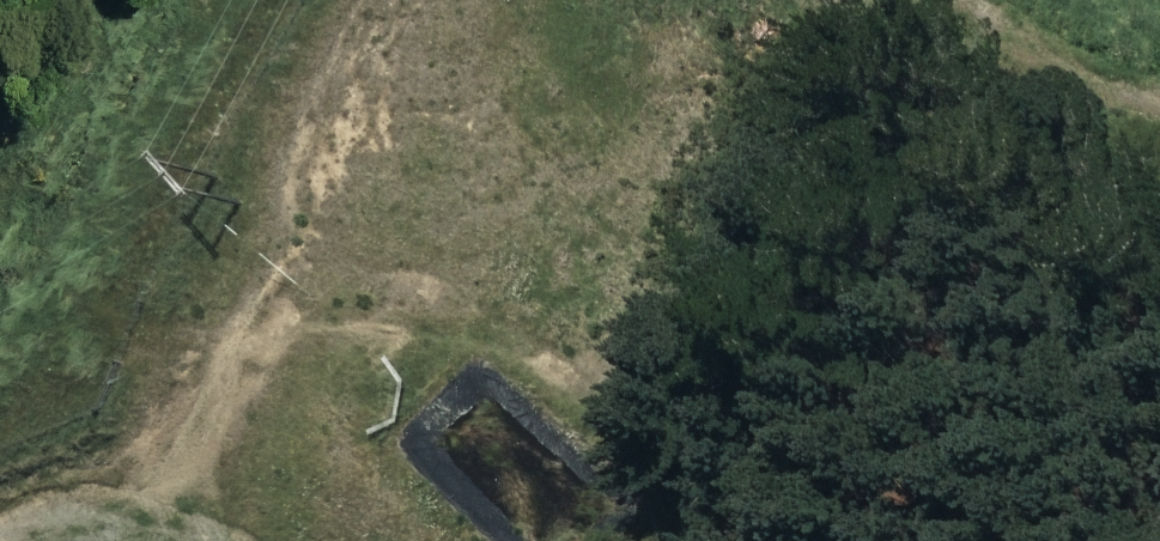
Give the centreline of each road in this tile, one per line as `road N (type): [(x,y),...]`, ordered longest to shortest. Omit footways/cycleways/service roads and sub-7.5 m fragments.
road 1 (track): [(330,314),(654,493),(901,453),(1159,538)]
road 2 (track): [(1159,147),(872,93),(856,0)]
road 3 (track): [(0,533),(63,506),(110,540)]

